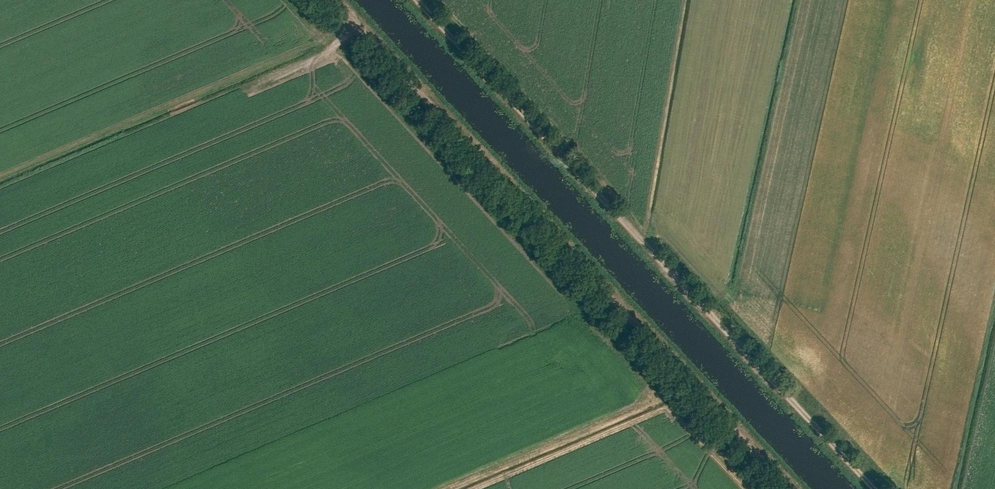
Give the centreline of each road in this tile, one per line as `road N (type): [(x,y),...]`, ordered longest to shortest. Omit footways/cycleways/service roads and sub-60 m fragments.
road 1 (track): [(331,0),(787,488)]
road 2 (track): [(881,488),(429,0)]

